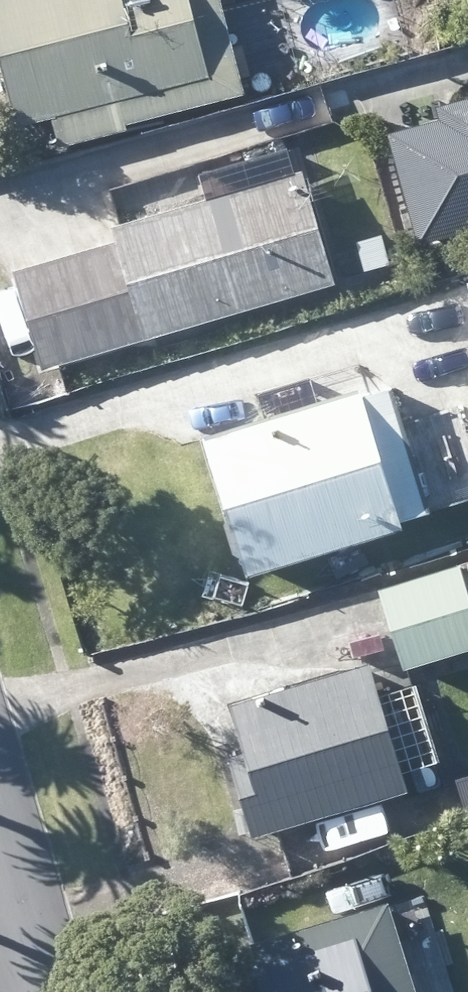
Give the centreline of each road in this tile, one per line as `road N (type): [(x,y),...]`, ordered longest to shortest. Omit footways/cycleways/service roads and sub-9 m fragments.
road 1 (residential): [(0,827),(50,991)]

